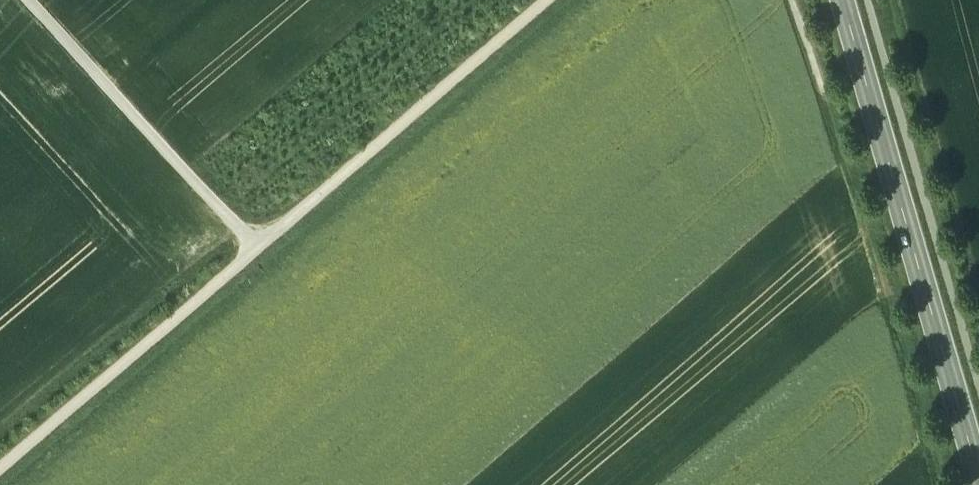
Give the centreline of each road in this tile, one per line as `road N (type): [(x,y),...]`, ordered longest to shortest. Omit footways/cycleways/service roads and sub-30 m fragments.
road 1 (track): [(0,470),(547,0)]
road 2 (track): [(793,0),(937,484)]
road 3 (secondary): [(978,484),(842,0)]
road 4 (track): [(24,0),(255,251)]

